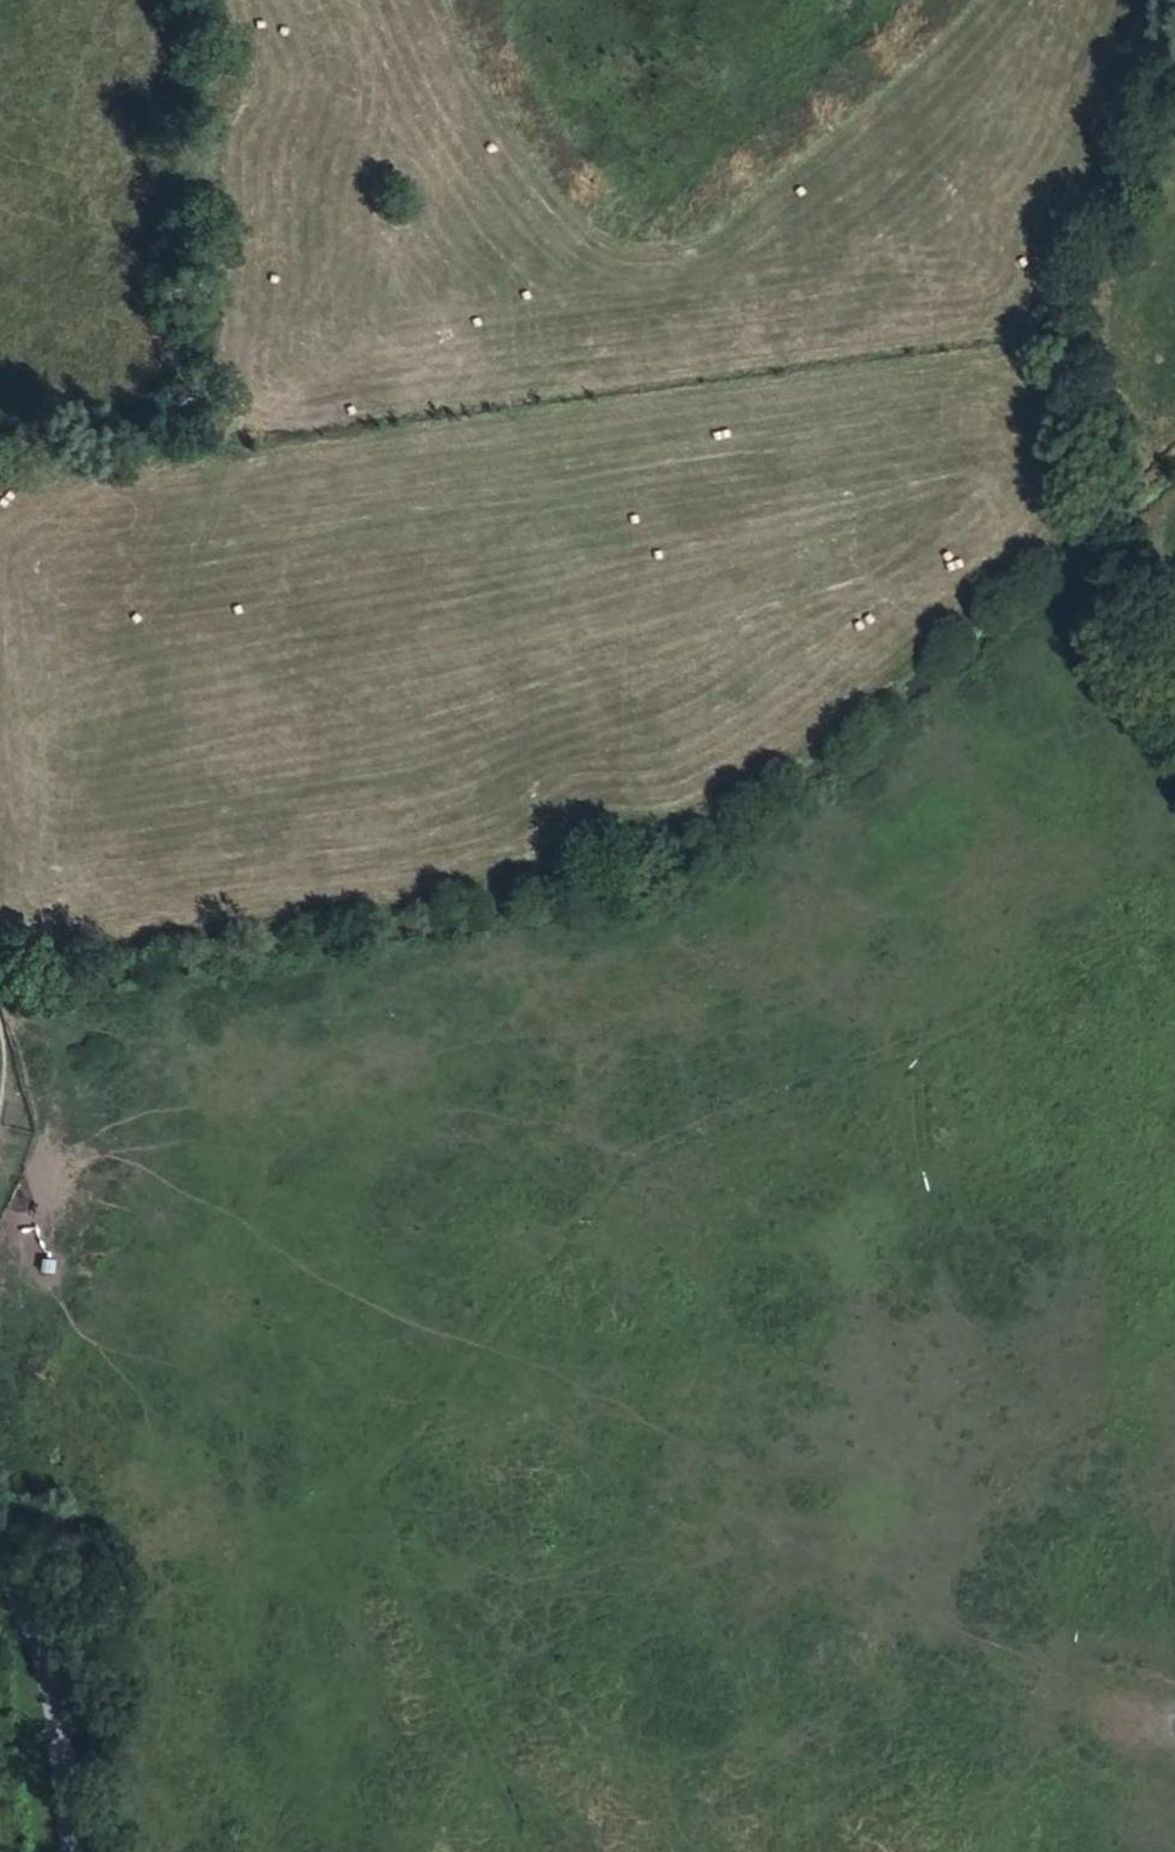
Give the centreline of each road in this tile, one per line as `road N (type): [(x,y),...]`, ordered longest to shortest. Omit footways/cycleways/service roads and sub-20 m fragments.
road 1 (unclassified): [(65,1851),(29,1612),(0,1584)]

